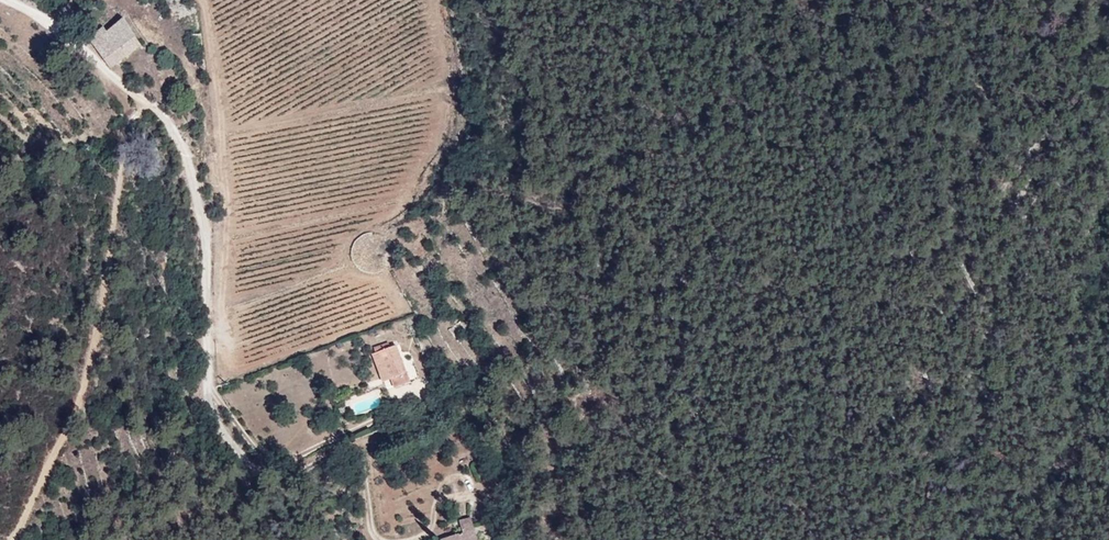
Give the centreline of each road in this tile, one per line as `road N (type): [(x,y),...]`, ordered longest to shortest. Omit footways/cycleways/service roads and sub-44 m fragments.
road 1 (unclassified): [(7,0),(72,40),(178,141),(206,252),(211,416),(276,498),(324,539)]
road 2 (track): [(15,539),(84,406),(115,204),(142,101)]

